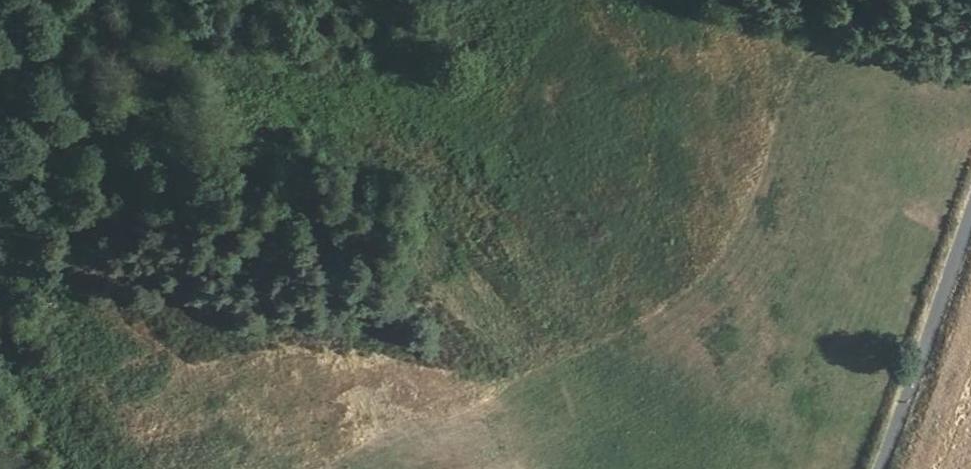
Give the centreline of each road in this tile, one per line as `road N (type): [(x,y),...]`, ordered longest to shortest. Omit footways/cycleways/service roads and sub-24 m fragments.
road 1 (unclassified): [(884,468),(970,238)]

